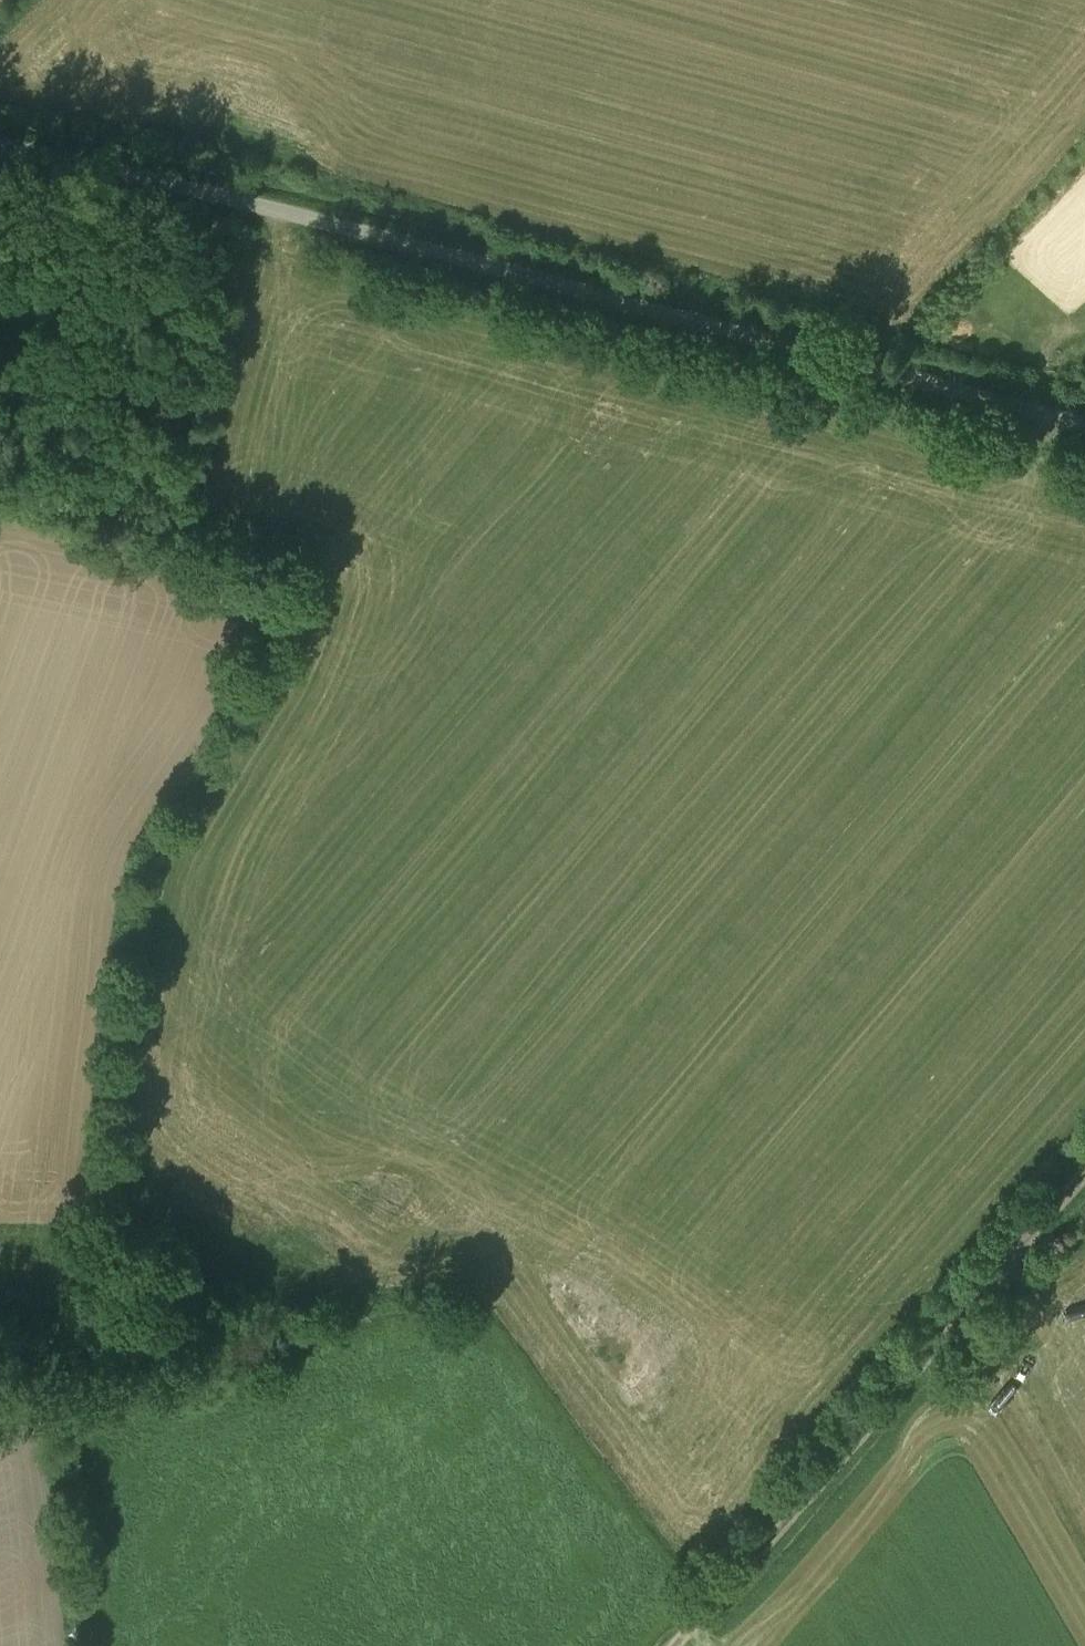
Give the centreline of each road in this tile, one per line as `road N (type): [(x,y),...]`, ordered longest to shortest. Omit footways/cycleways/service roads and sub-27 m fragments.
road 1 (unclassified): [(1084,426),(0,151)]
road 2 (track): [(1084,1169),(671,1645)]

